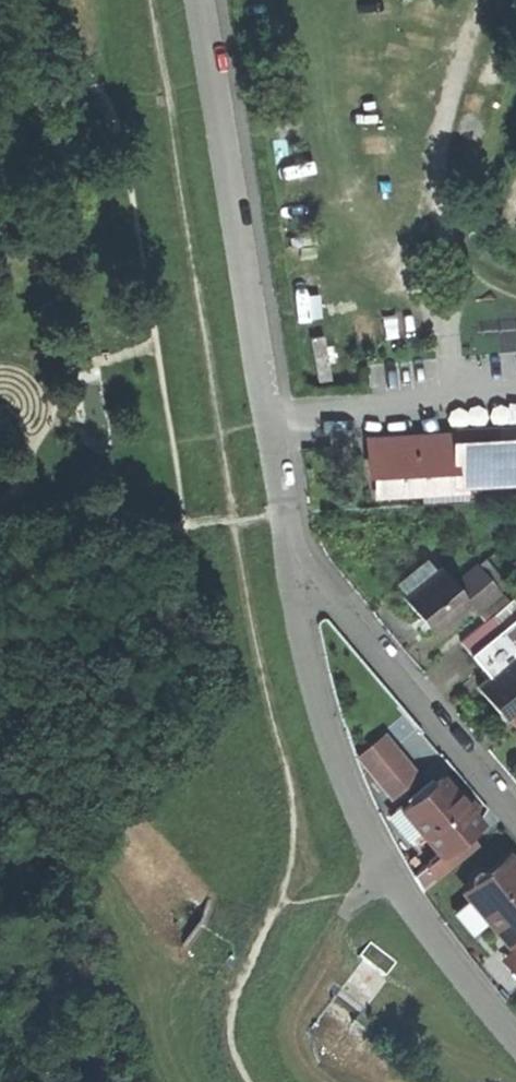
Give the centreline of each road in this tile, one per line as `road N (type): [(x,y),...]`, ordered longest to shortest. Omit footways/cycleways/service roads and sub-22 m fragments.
road 1 (residential): [(201,0),(290,514),(313,576)]
road 2 (residential): [(313,576),(314,635),(331,720),(363,807),(393,868),(515,1032)]
road 3 (residential): [(515,809),(313,576)]
road 4 (track): [(324,1081),(302,1047),(304,1027),(345,916)]

